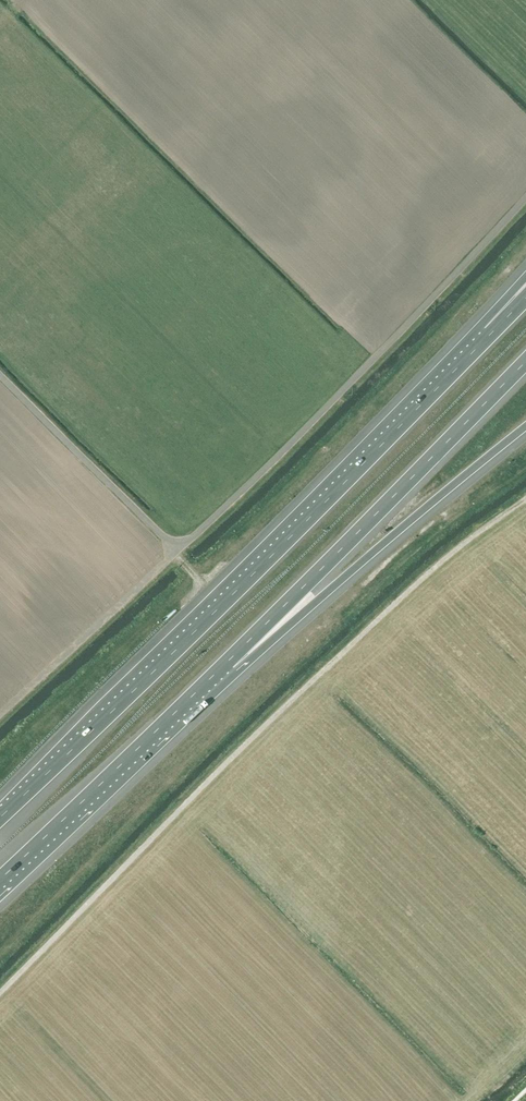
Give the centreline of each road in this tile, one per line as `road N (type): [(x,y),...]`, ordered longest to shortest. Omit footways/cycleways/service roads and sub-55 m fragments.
road 1 (motorway): [(495,333),(0,817)]
road 2 (motorway): [(224,666),(525,362)]
road 3 (motorway): [(224,666),(322,596),(525,427)]
road 4 (motorway): [(0,881),(224,666)]

